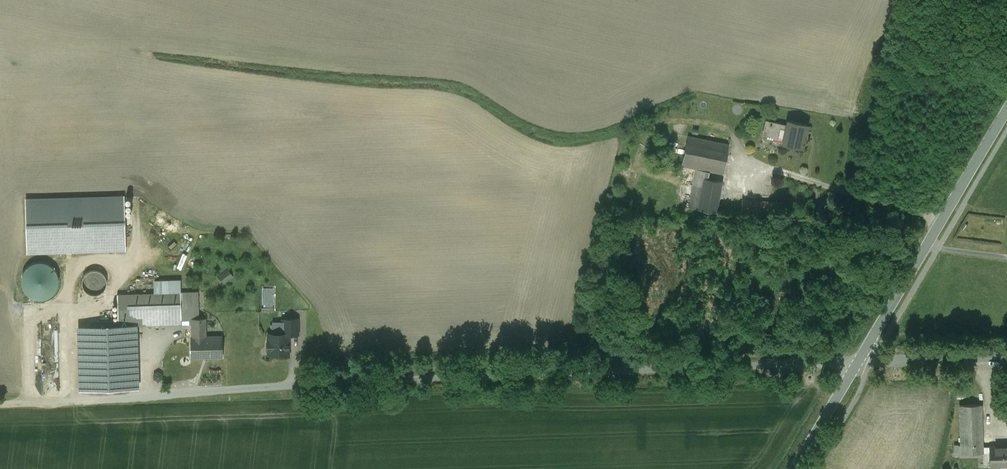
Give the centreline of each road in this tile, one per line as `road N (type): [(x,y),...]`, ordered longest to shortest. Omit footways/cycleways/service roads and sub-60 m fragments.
road 1 (secondary): [(1006,109),(858,362)]
road 2 (unclassified): [(858,362),(1006,357)]
road 3 (secondary): [(858,362),(794,468)]

